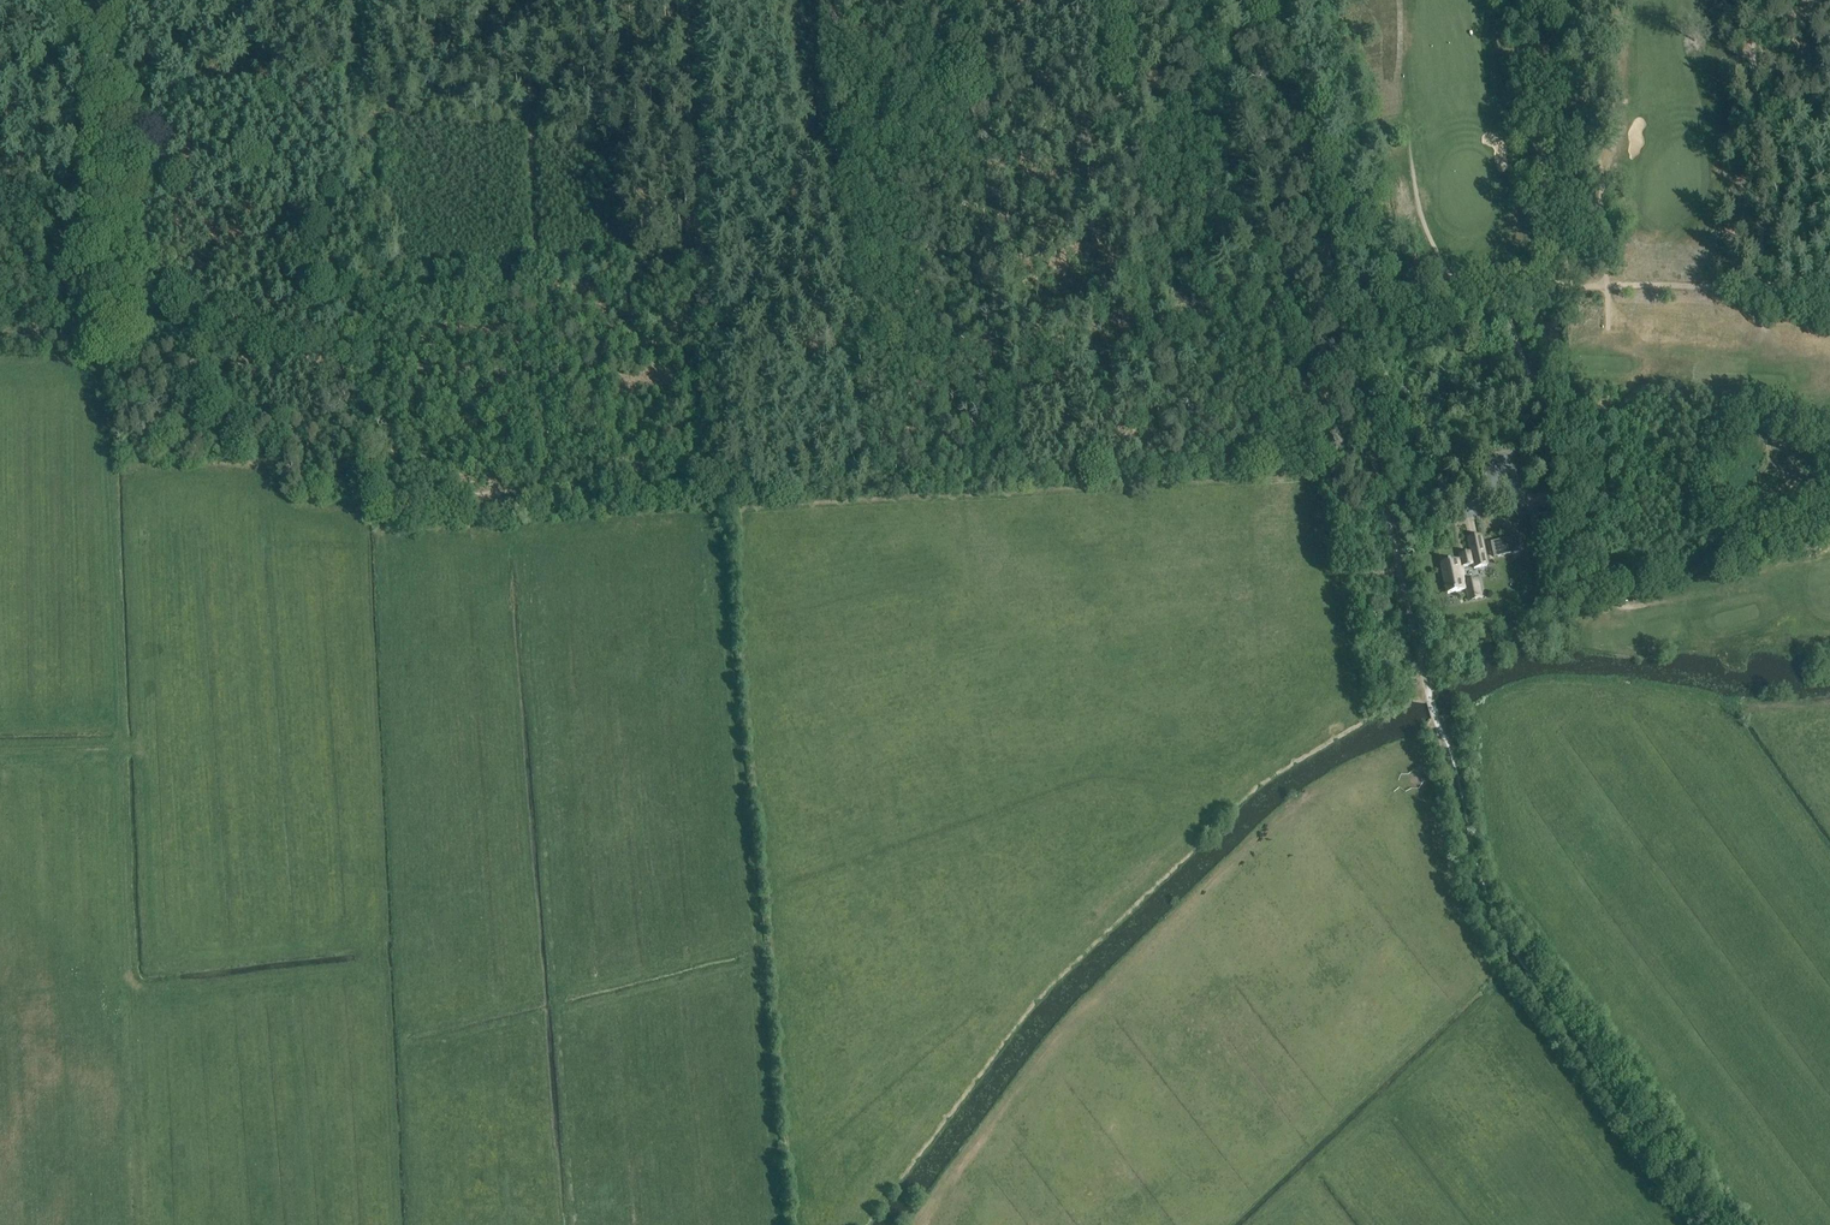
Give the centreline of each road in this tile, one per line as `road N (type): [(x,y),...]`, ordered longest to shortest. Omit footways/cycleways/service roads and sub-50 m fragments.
road 1 (track): [(1705,1224),(1505,968),(1475,909),(1437,723)]
road 2 (track): [(1349,346),(1272,0)]
road 3 (track): [(1429,699),(1372,452)]

